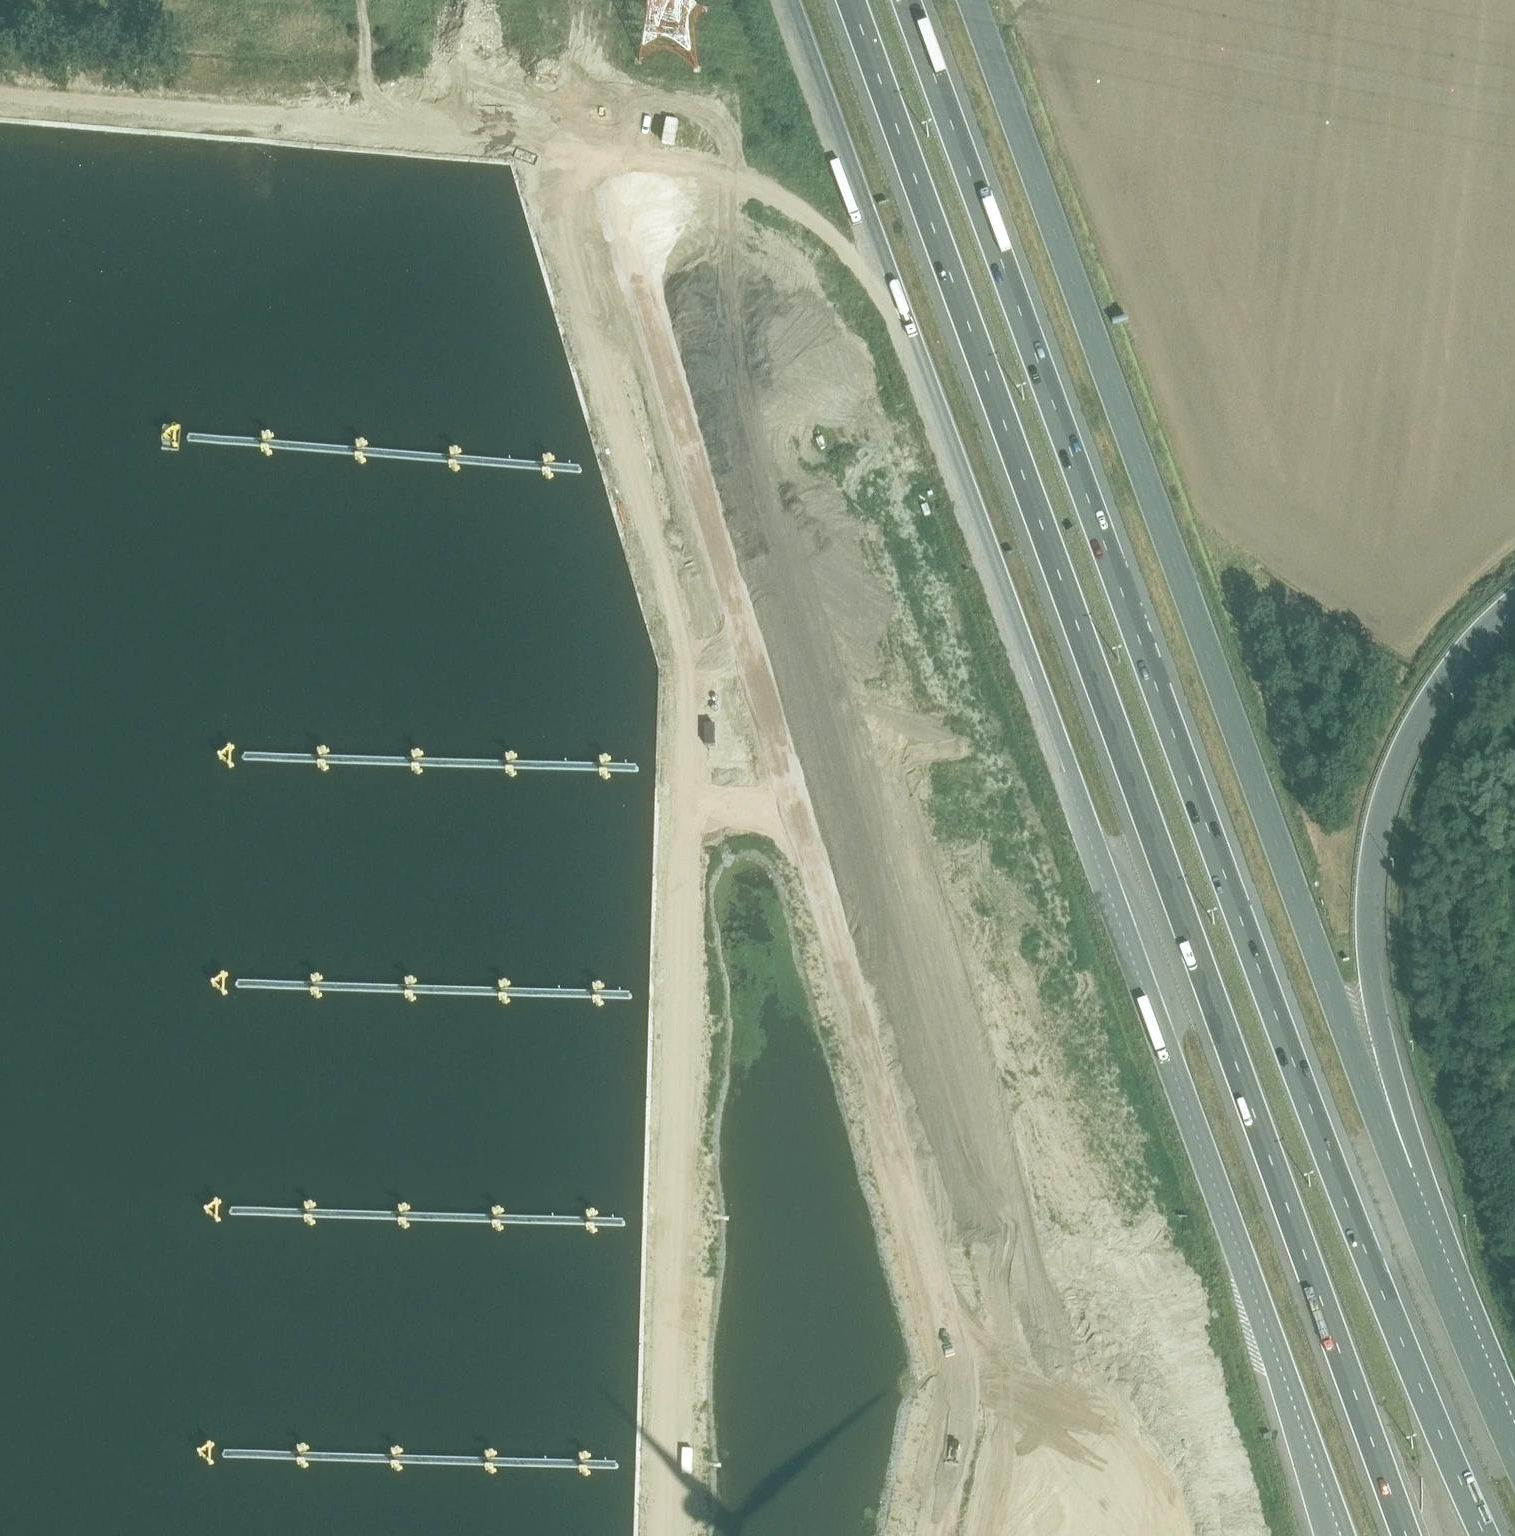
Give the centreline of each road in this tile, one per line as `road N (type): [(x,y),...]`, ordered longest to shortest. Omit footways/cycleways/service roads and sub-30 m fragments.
road 1 (motorway): [(1484,1535),(1384,1304),(1238,915),(913,0)]
road 2 (motorway): [(845,0),(1405,1535)]
road 3 (motorway): [(791,0),(1348,1535)]
road 4 (motorway): [(1369,1098),(972,0)]
road 5 (motorway): [(1369,1098),(1373,824),(1400,749),(1449,668),(1514,605)]
road 6 (unclassified): [(515,136),(0,93)]
road 7 (unknown): [(690,771),(246,760)]
road 8 (unknown): [(682,999),(240,987)]
road 9 (unknown): [(673,1226),(234,1213)]
road 10 (unknown): [(664,1468),(225,1456)]
road 11 (unknown): [(628,477),(191,439)]
road 12 (motorway): [(1514,1453),(1369,1098)]
road 13 (track): [(384,125),(363,77),(358,0)]

